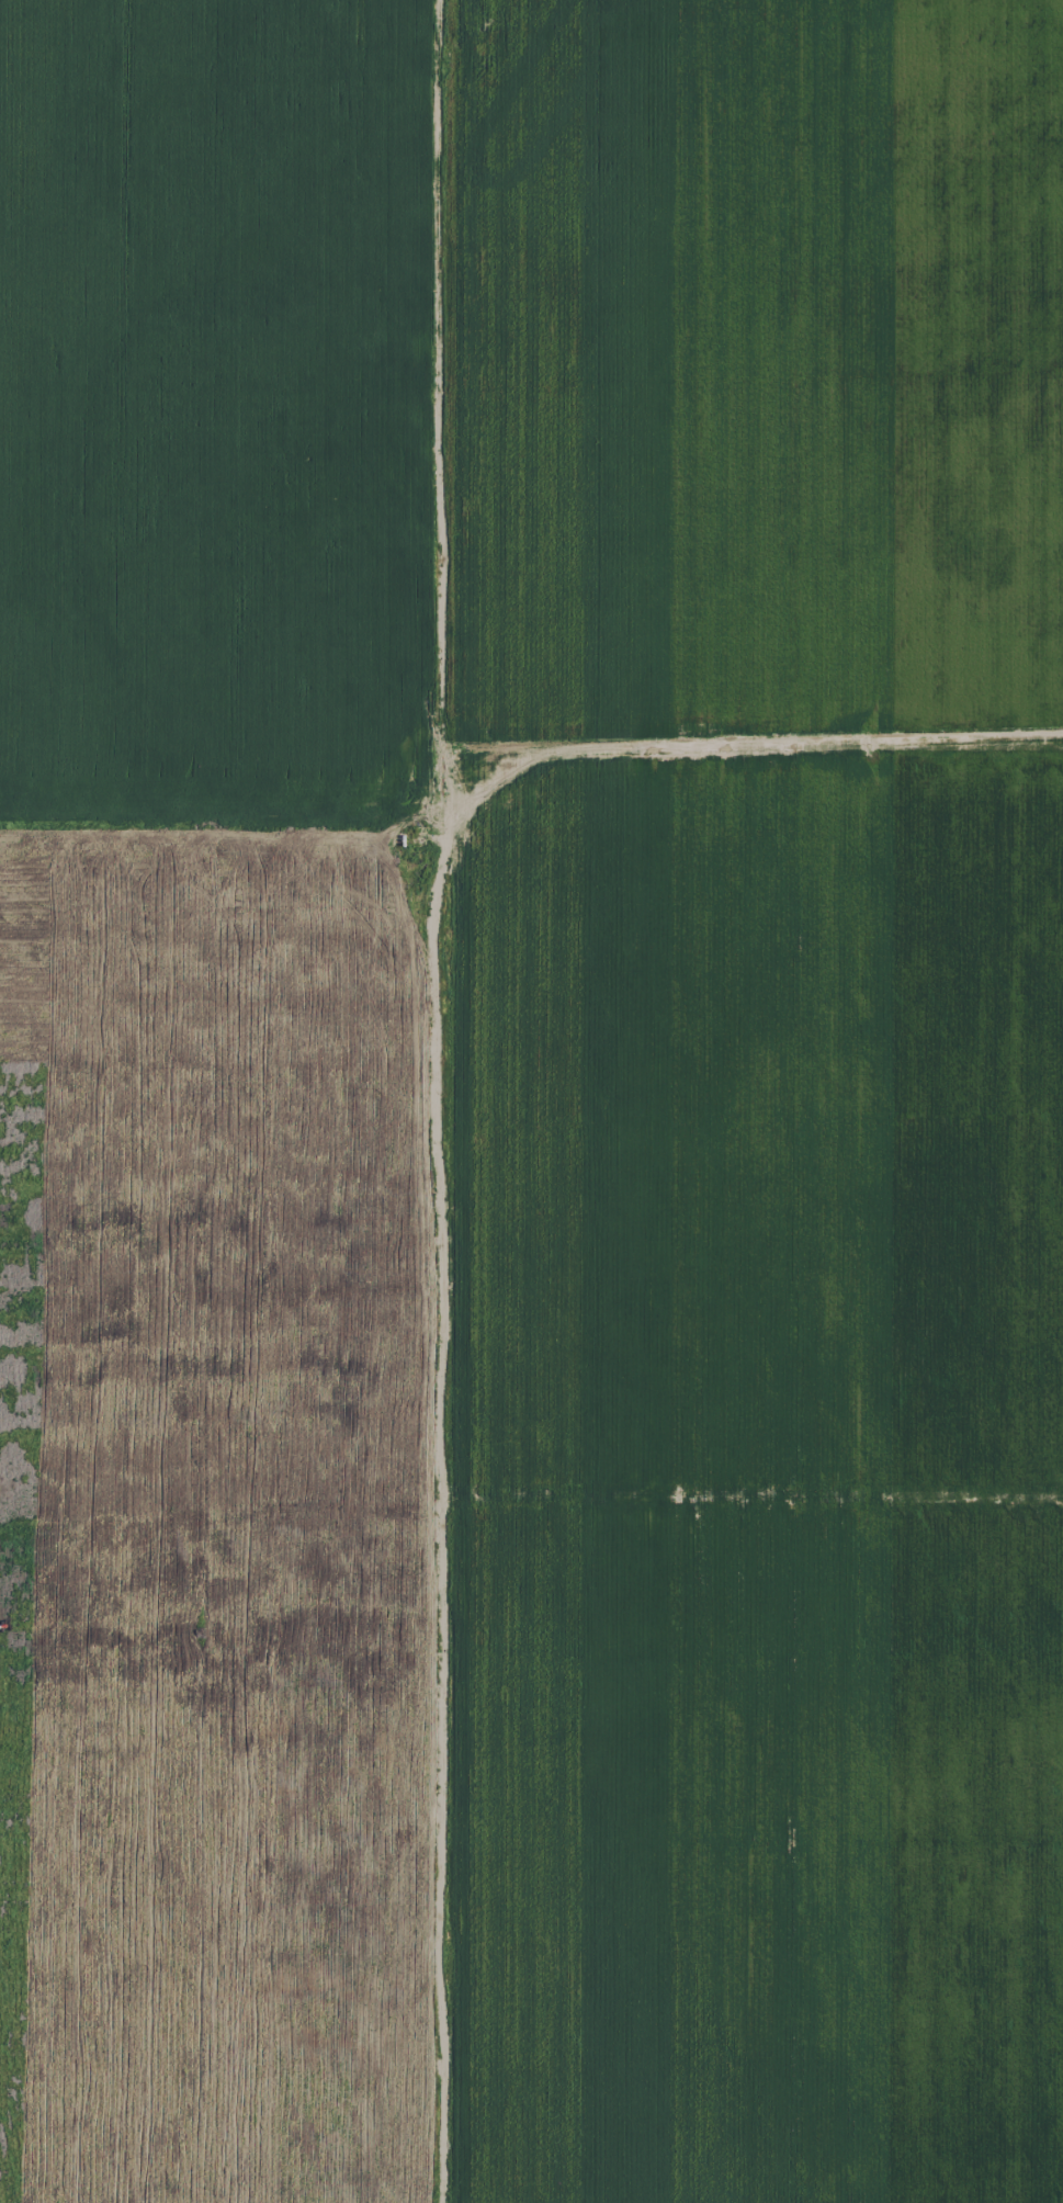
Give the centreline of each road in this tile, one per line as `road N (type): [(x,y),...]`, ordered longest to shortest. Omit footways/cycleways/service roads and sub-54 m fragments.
road 1 (track): [(442,2202),(430,934),(448,825),(448,758),(438,500),(436,0)]
road 2 (track): [(448,825),(0,836)]

